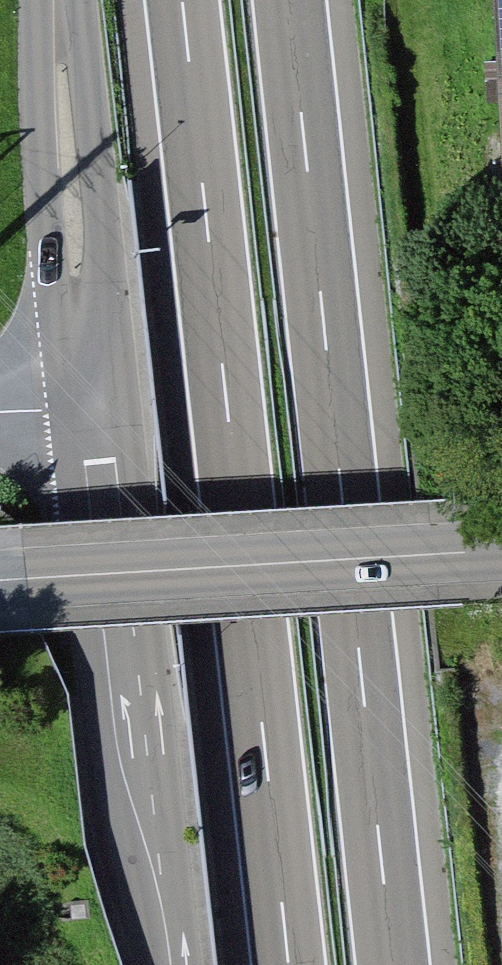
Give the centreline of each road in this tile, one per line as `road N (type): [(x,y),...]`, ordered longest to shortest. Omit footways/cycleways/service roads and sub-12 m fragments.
road 1 (motorway): [(190,0),(298,964)]
road 2 (motorway): [(402,964),(299,0)]
road 3 (tertiary): [(183,964),(95,408)]
road 4 (tertiary): [(501,550),(0,580)]
road 5 (tertiary): [(95,408),(57,0)]

